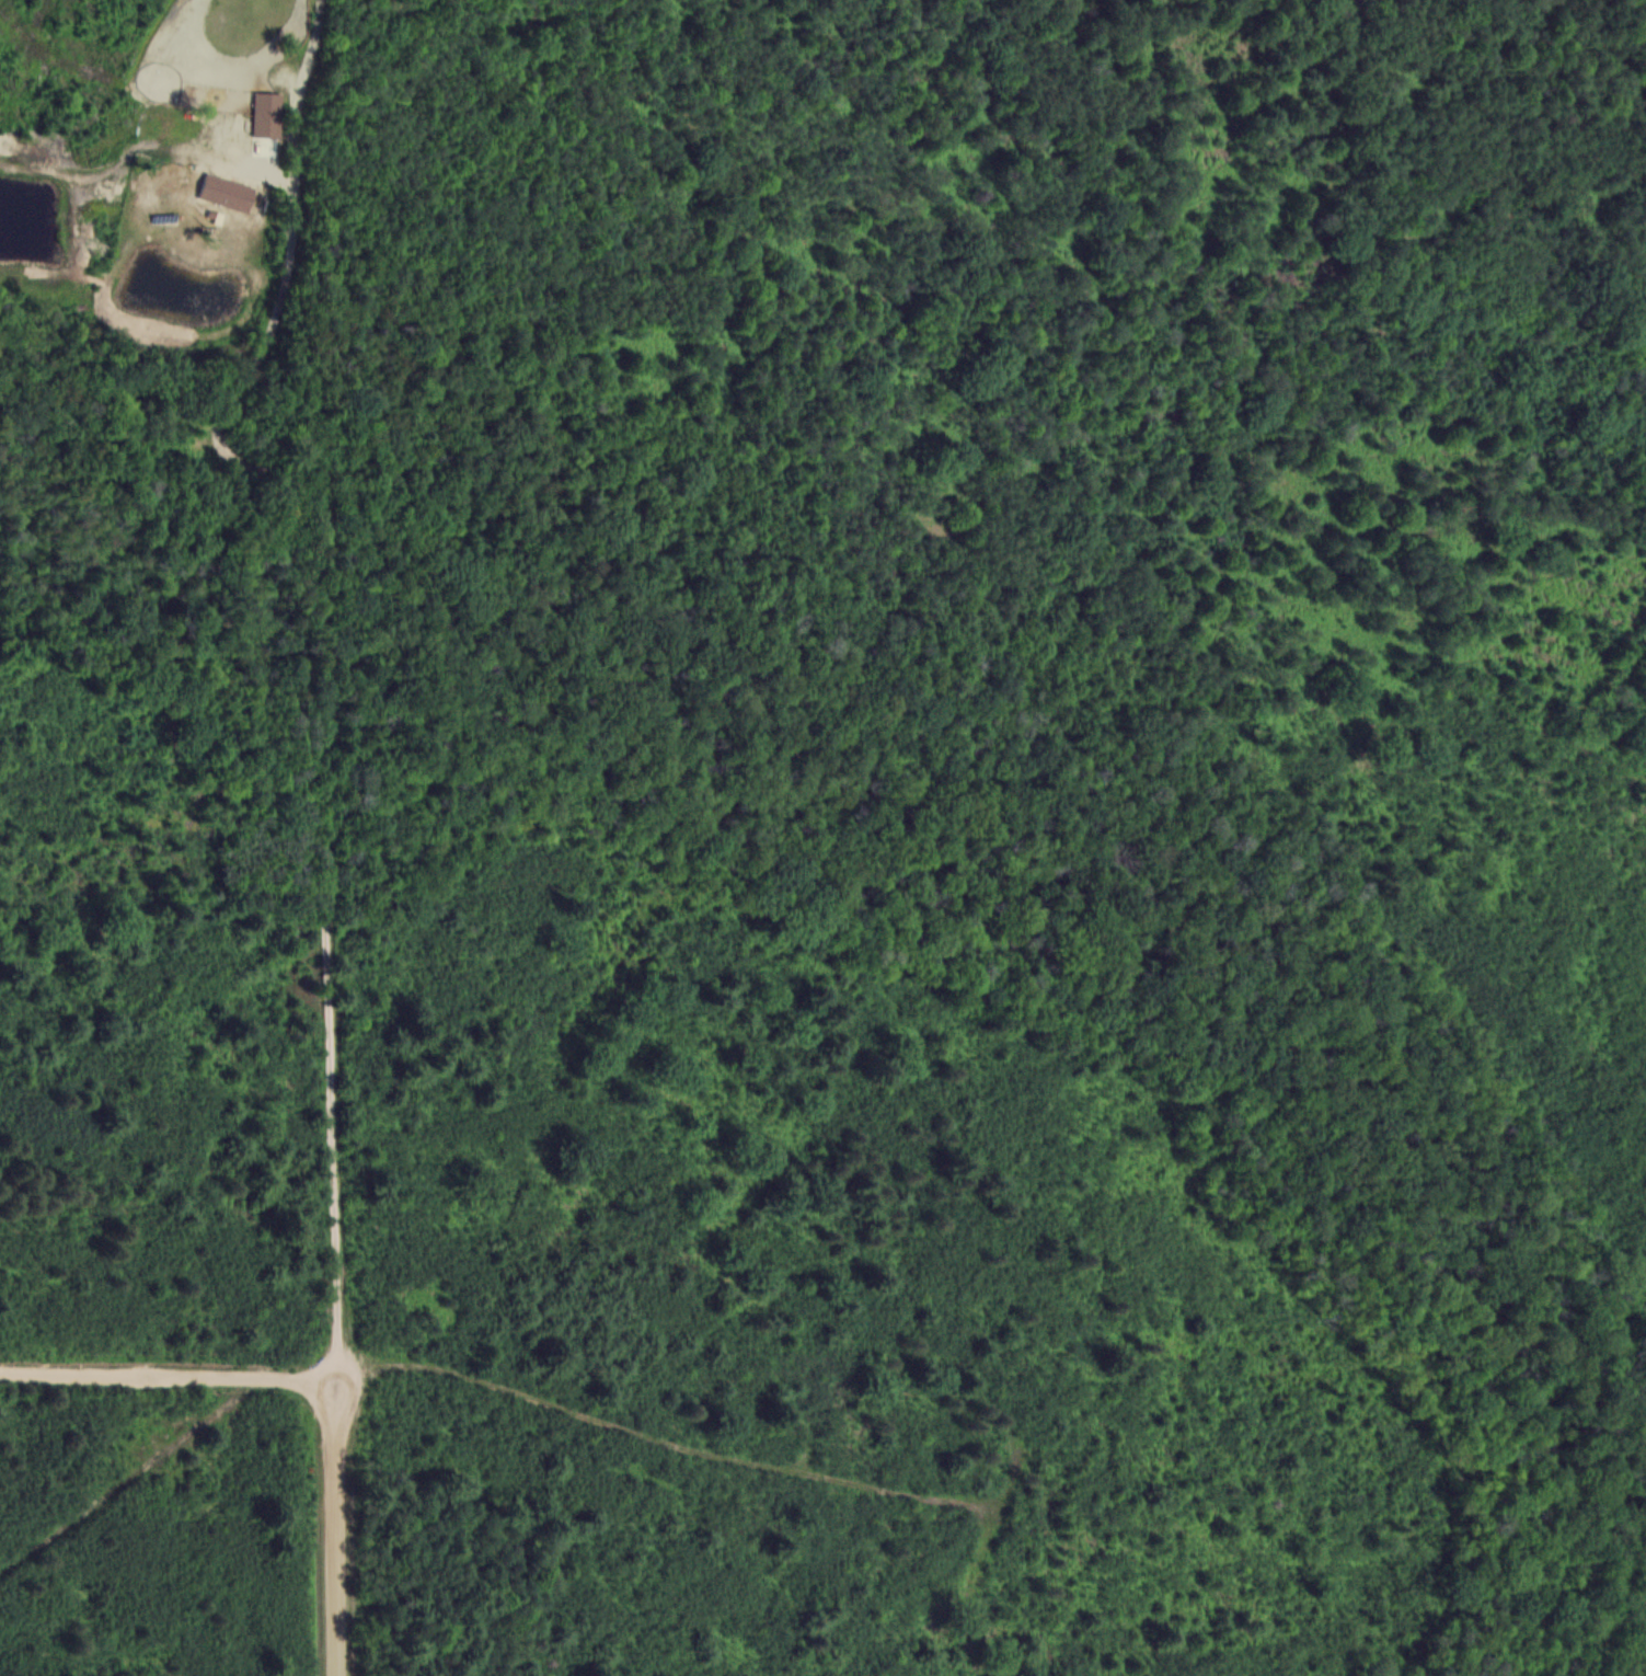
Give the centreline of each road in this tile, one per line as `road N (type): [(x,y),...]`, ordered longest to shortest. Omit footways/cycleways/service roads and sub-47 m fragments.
road 1 (residential): [(338,1388),(318,1377),(0,1371)]
road 2 (residential): [(341,1675),(338,1388)]

